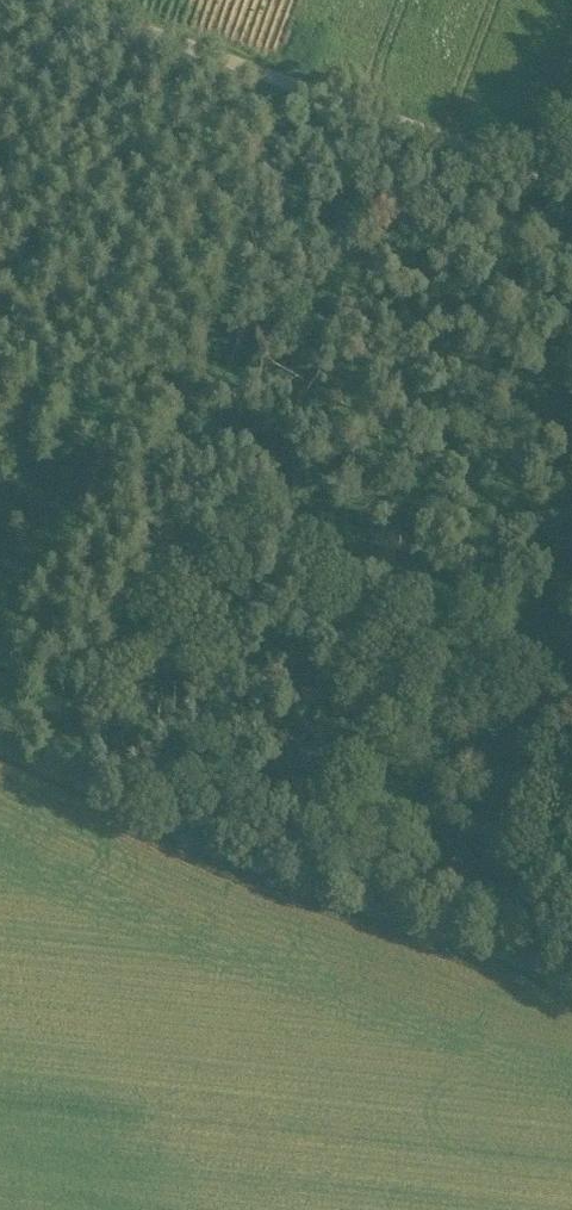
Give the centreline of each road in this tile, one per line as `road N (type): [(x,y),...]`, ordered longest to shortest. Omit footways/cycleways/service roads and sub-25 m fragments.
road 1 (unclassified): [(57,0),(571,186)]

